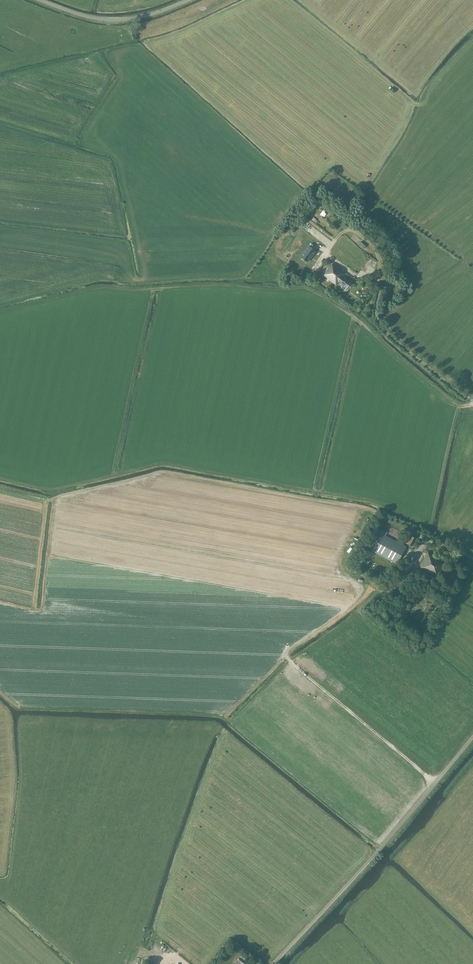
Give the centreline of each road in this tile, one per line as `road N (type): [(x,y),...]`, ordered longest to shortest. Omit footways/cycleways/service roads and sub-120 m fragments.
road 1 (track): [(311,272),(345,231),(364,238),(379,259),(377,318),(384,330),(472,401)]
road 2 (track): [(285,654),(435,783)]
road 3 (unclassified): [(190,0),(114,20),(39,0)]

